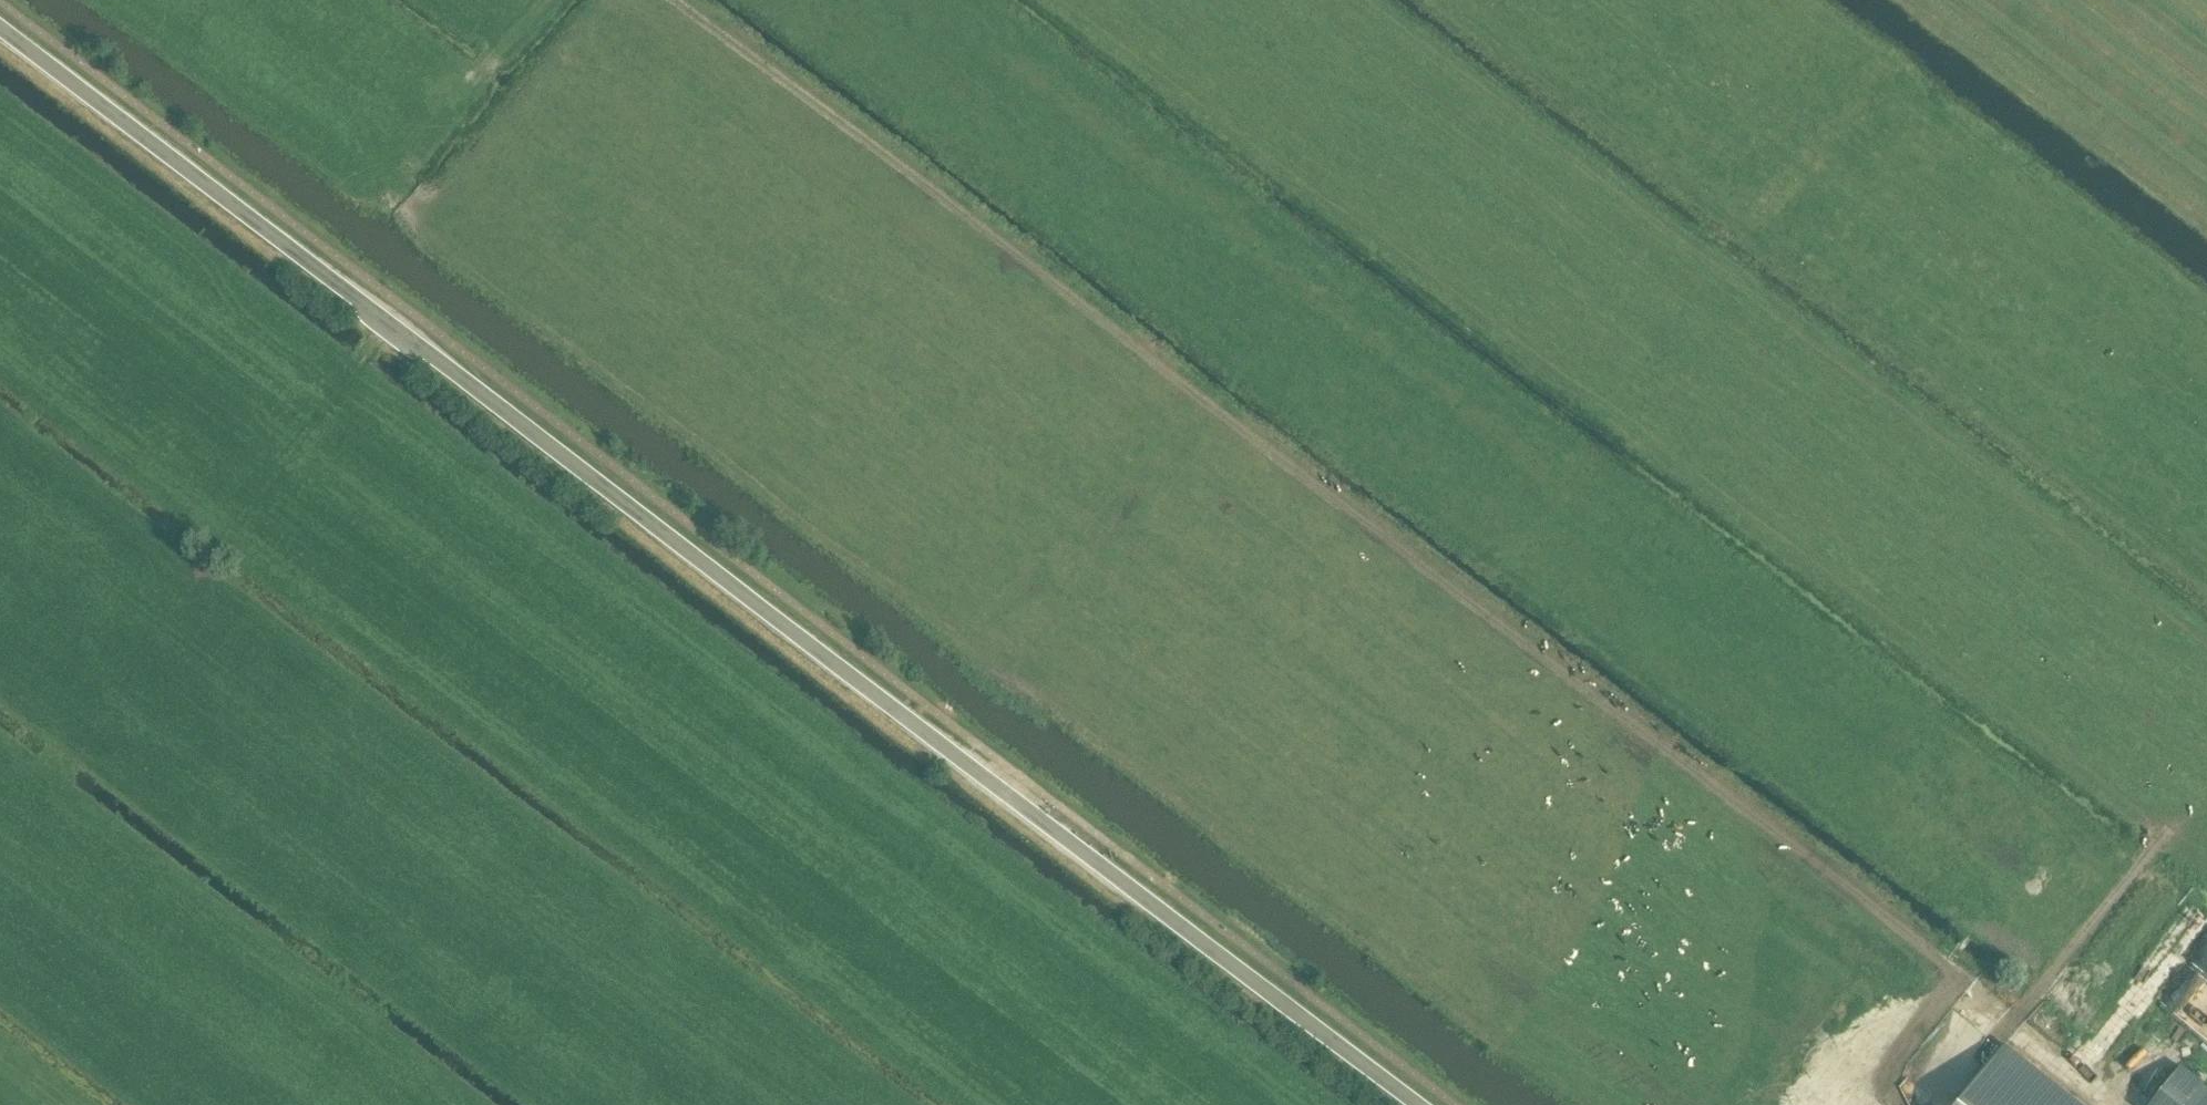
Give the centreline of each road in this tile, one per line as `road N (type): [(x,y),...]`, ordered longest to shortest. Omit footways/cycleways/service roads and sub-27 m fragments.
road 1 (track): [(2104,1104),(1957,975),(673,0)]
road 2 (tertiary): [(1409,1104),(0,35)]

